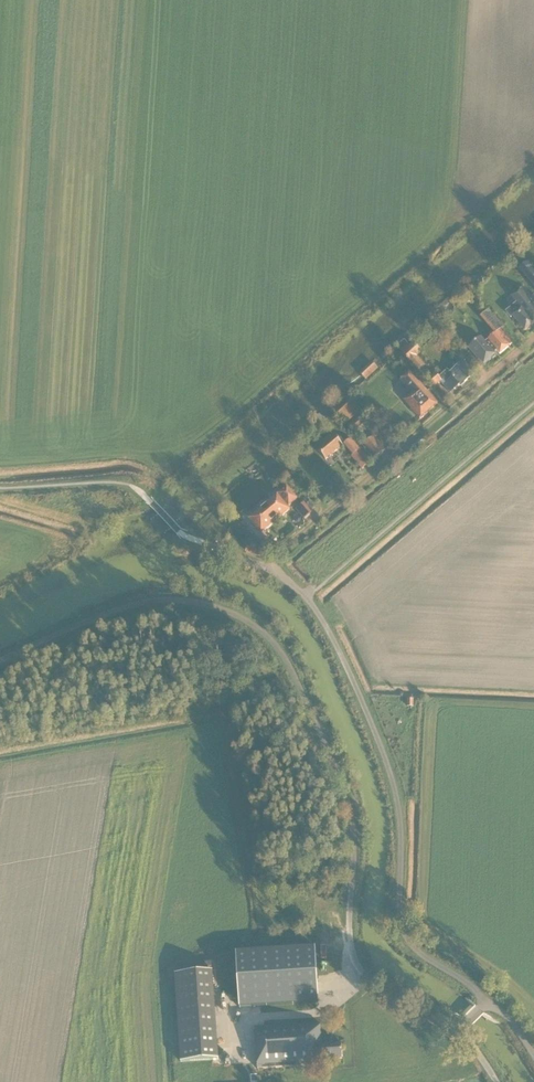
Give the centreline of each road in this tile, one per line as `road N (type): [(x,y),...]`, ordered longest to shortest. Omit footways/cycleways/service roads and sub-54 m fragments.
road 1 (unclassified): [(460,1031),(376,984),(357,962),(350,806),(287,660),(263,632),(222,609),(165,600),(116,610),(0,661)]
road 2 (unclassified): [(489,1002),(409,940),(401,915),(399,808),(383,751),(319,615),(266,566)]
road 3 (residential): [(266,566),(533,335)]

